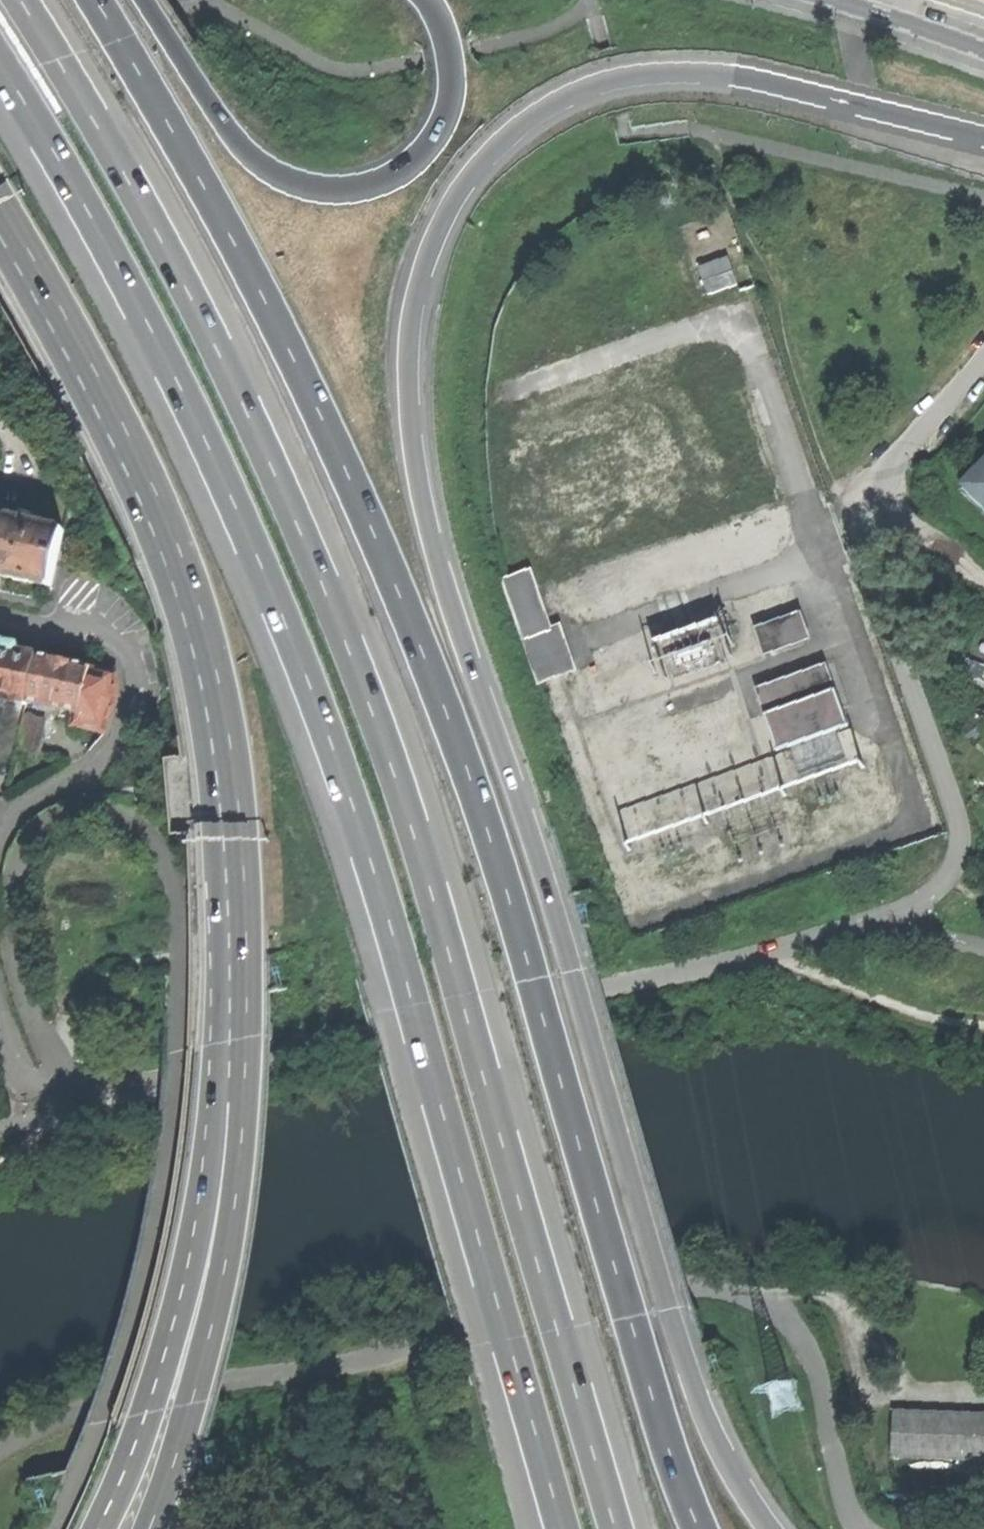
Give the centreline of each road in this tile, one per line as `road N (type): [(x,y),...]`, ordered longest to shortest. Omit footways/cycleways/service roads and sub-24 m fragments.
road 1 (trunk): [(774,1528),(721,1446),(692,1376),(532,834),(445,585),(414,434),(418,296),(445,224),(493,156),(548,113),(622,83),(666,76),(756,82),(983,138)]
road 2 (trunk): [(703,1528),(639,1346),(463,755),(350,475),(250,264),(97,0)]
road 3 (trunk): [(614,1528),(453,959),(349,651),(232,373),(143,205),(19,0)]
road 4 (trunk): [(0,67),(145,317),(307,675),(404,971),(562,1528)]
road 5 (trunk): [(233,777),(213,849),(219,1071),(204,1208),(175,1340),(101,1528)]
road 6 (trunk): [(233,777),(250,996),(240,1199),(211,1350),(150,1528)]
road 7 (trunk): [(0,203),(174,528),(218,673),(233,777)]
road 8 (trunk): [(425,0),(444,33),(453,75),(436,139),(399,172),(336,187),(285,175),(256,155),(213,106),(146,0)]
road 9 (residential): [(0,843),(21,814),(101,765),(122,742),(139,682),(130,649),(117,638)]
road 10 (secondary): [(826,0),(983,53)]
road 11 (residential): [(94,1092),(51,1094),(32,1084),(0,1009)]
road 12 (track): [(983,579),(874,494)]
road 13 (secondary): [(0,37),(117,0)]
road 14 (residential): [(117,638),(0,612)]

